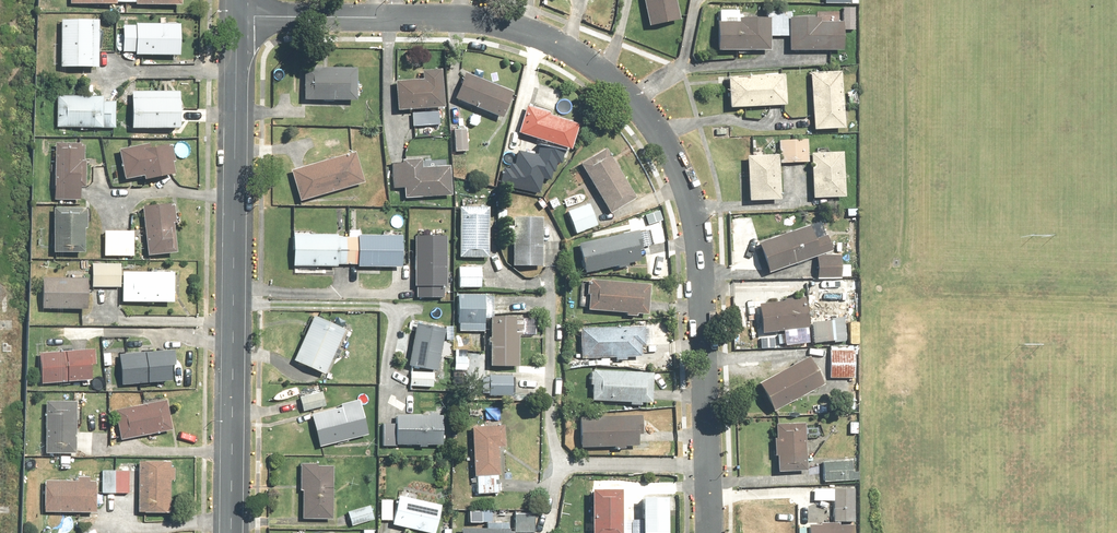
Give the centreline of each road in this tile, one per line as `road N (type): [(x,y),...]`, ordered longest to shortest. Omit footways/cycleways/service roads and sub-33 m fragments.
road 1 (residential): [(237,16),(476,18),(512,26),(579,54),(628,96),(673,160),(693,213),(709,532)]
road 2 (tertiary): [(231,532),(237,16)]

